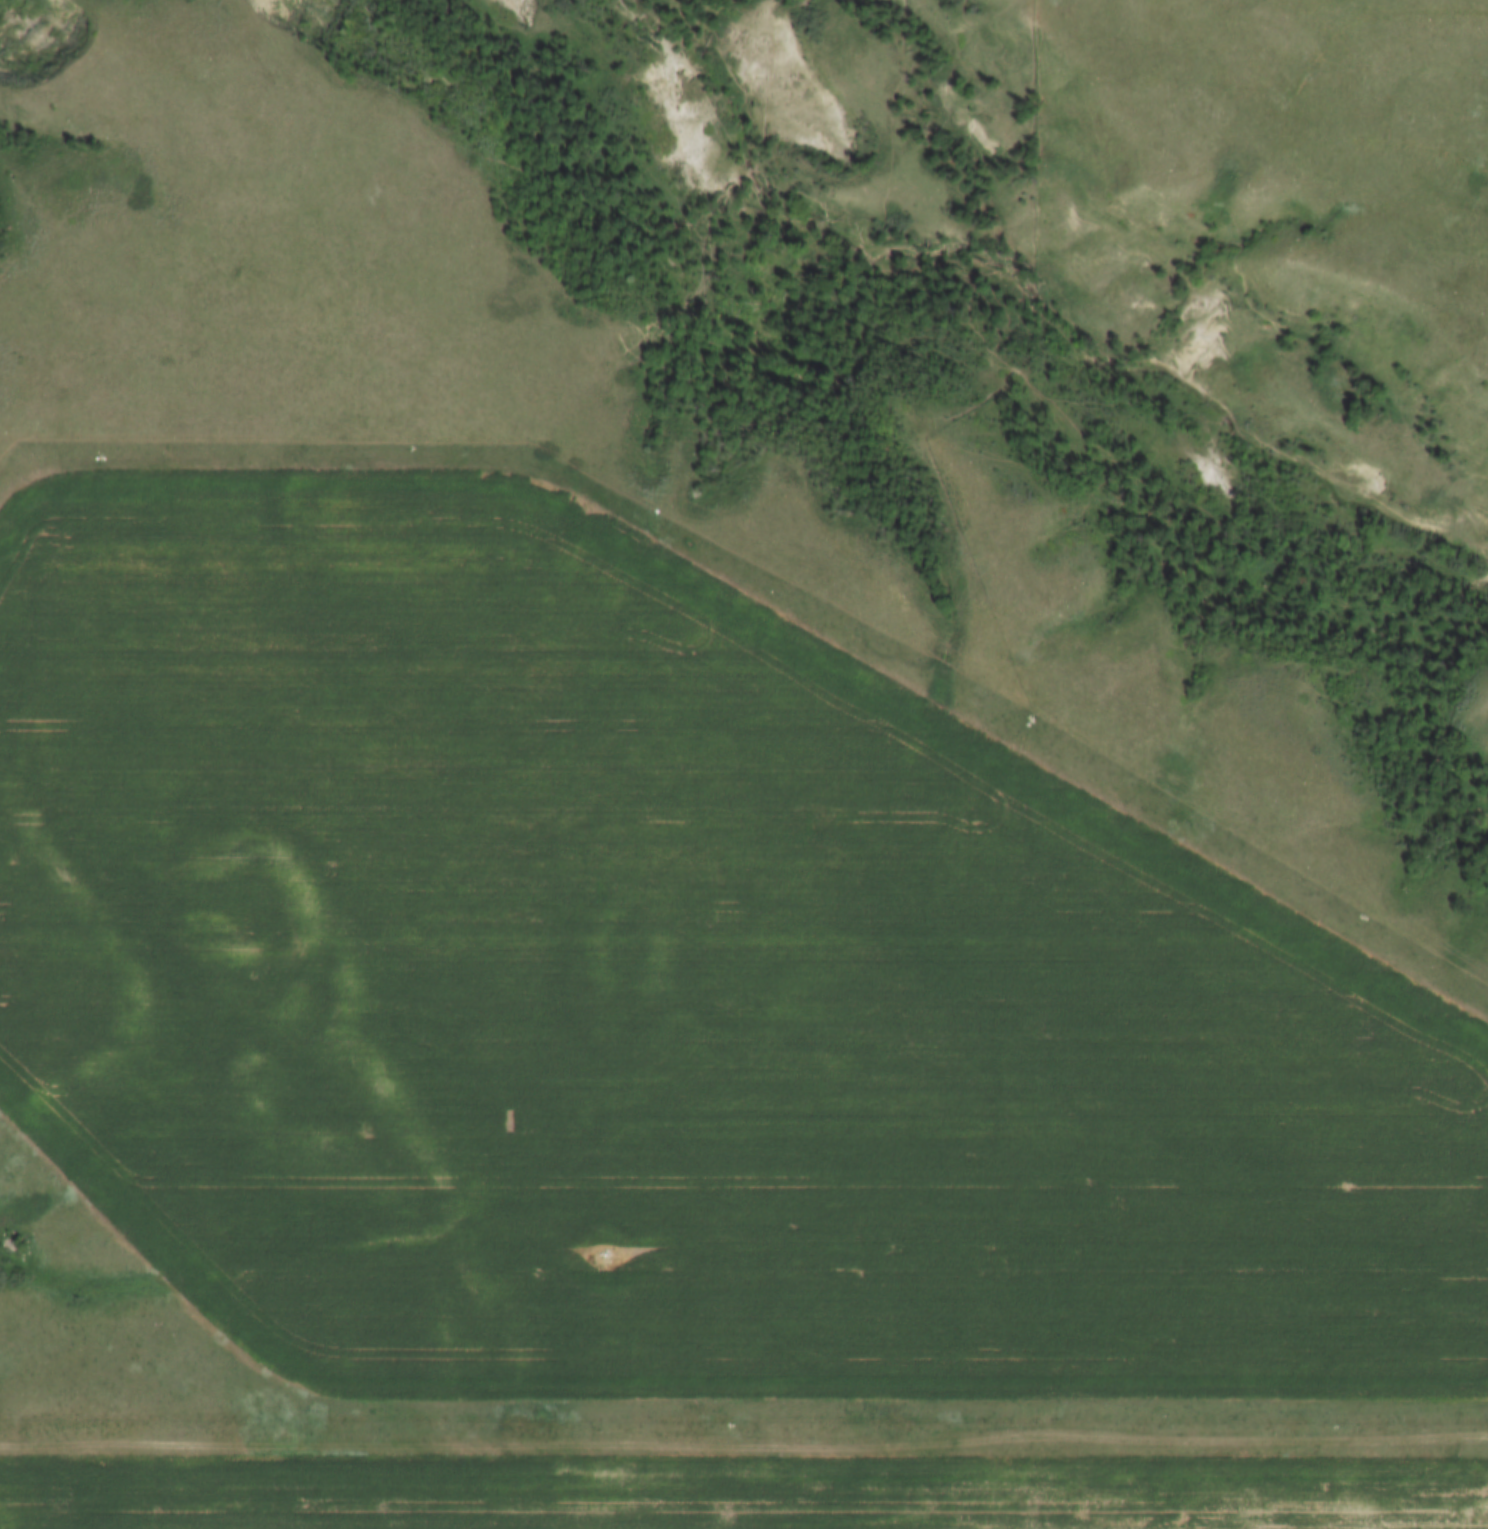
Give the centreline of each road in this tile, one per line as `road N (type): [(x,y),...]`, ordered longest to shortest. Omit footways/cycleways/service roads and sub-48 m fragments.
road 1 (track): [(0,1446),(904,1440),(1010,1423),(1193,1437),(1487,1434)]

